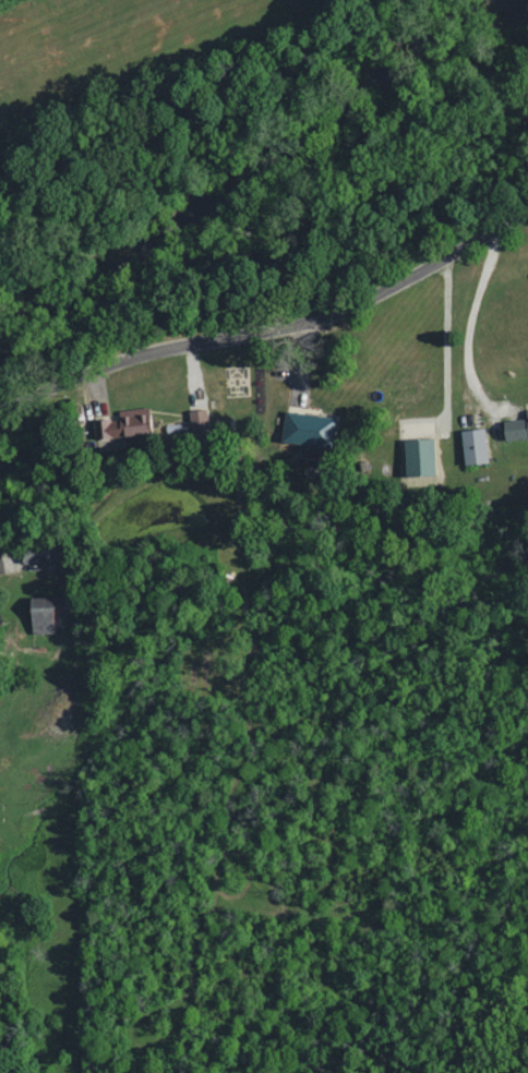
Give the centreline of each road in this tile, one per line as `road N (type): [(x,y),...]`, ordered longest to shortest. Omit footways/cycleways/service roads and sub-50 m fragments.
road 1 (residential): [(0,421),(124,369),(290,327),(403,285),(527,207)]

